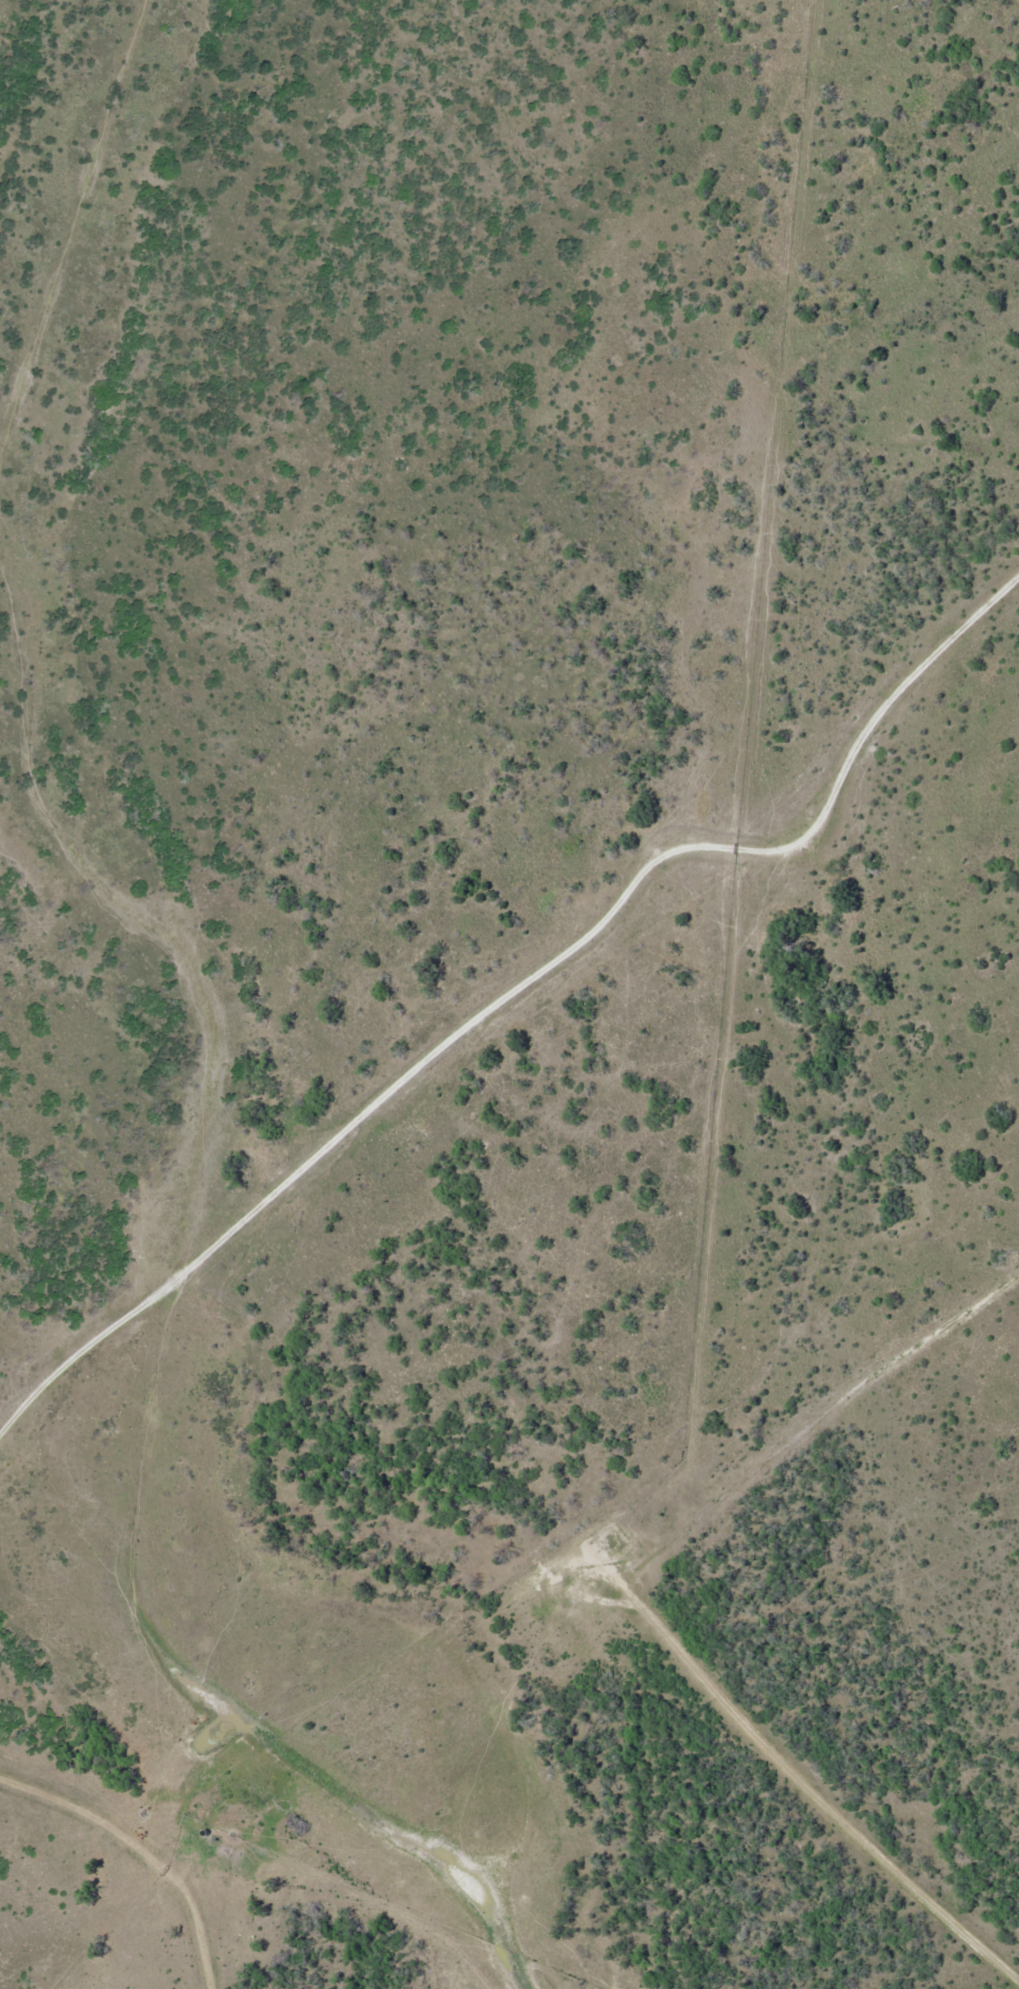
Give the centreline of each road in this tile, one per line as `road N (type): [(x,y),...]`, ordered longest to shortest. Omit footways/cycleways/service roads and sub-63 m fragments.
road 1 (track): [(216,1988),(200,1909),(146,1840),(0,1774)]

